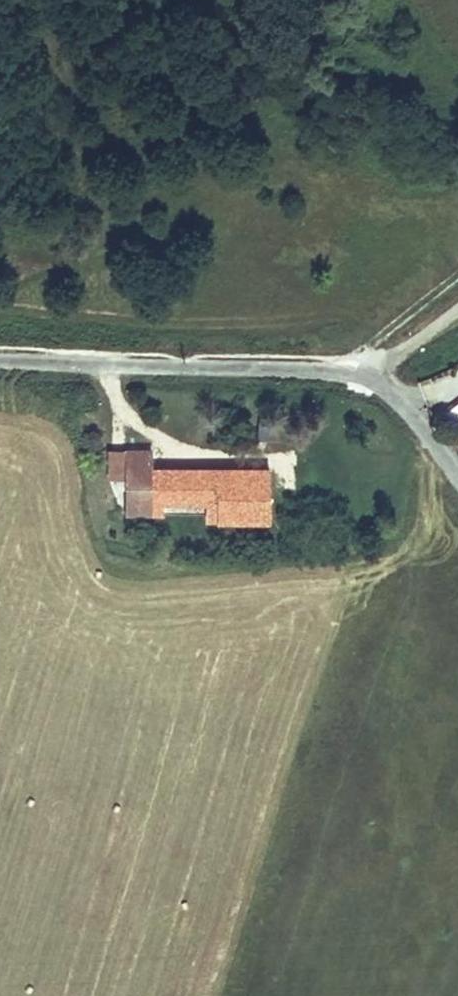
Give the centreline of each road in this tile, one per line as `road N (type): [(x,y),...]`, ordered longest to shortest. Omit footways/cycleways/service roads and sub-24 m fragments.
road 1 (residential): [(457,489),(378,383),(363,376),(0,356)]
road 2 (track): [(334,372),(457,276)]

